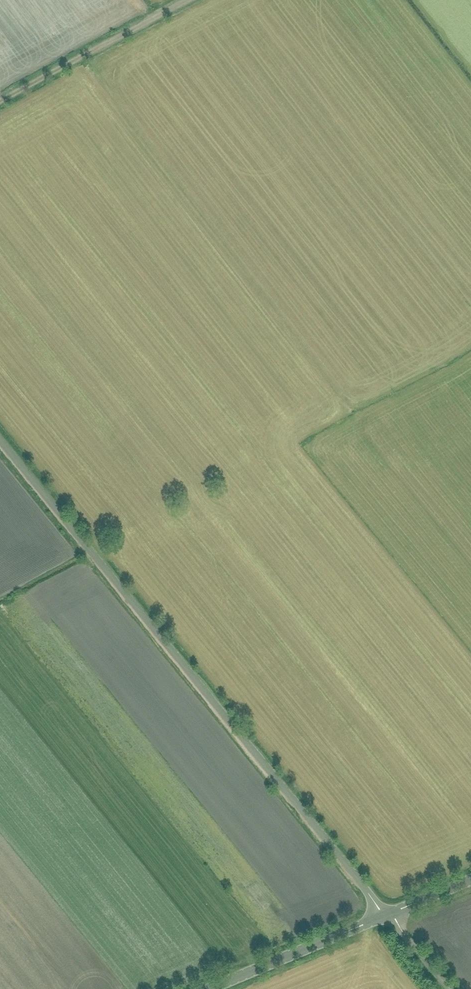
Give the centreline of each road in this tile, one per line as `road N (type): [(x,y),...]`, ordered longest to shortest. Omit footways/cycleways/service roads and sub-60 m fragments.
road 1 (unclassified): [(386,915),(0,441)]
road 2 (track): [(0,106),(195,0)]
road 3 (unclassified): [(209,988),(386,915)]

